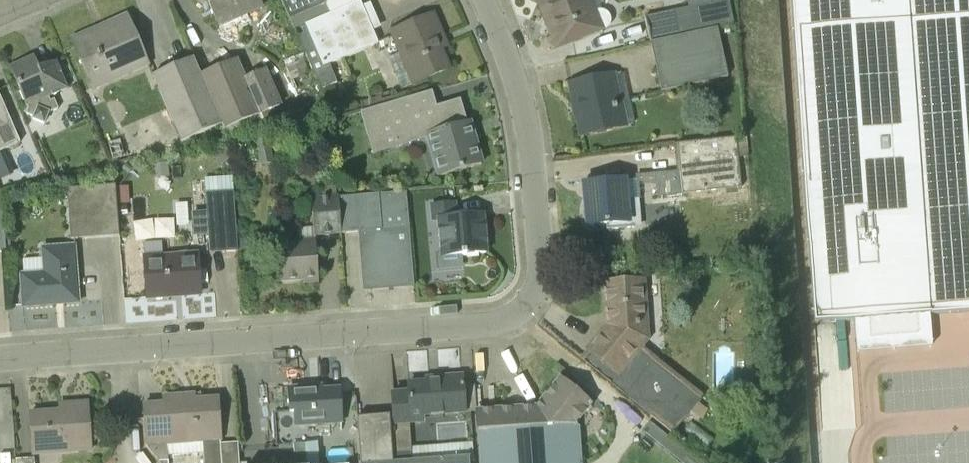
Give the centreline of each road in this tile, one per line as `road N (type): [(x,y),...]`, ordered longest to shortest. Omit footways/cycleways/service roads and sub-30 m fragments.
road 1 (residential): [(0,359),(509,317),(537,283),(542,257),(518,79),(487,0)]

